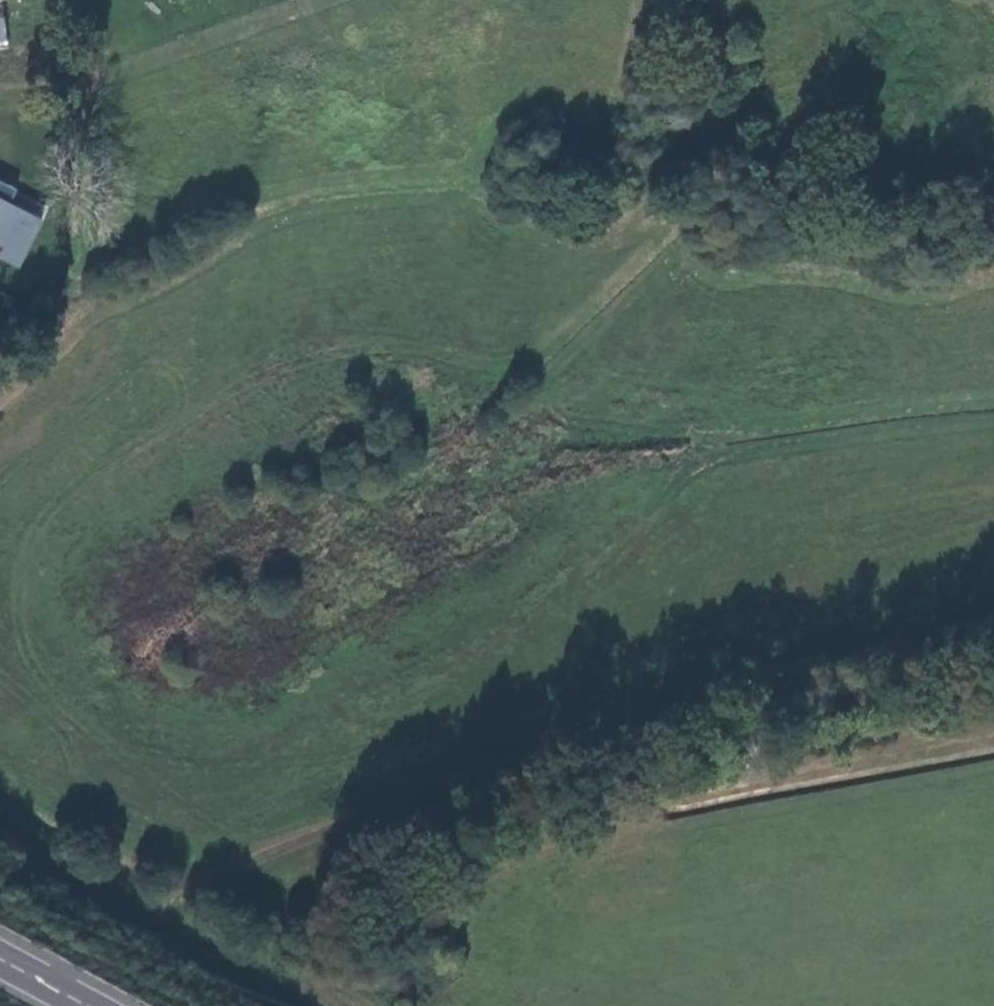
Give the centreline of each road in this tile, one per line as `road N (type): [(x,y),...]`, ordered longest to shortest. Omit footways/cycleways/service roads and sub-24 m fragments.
road 1 (track): [(993,611),(730,682),(672,689),(211,875),(155,919)]
road 2 (track): [(155,919),(0,829)]
road 3 (track): [(300,1005),(155,919)]

